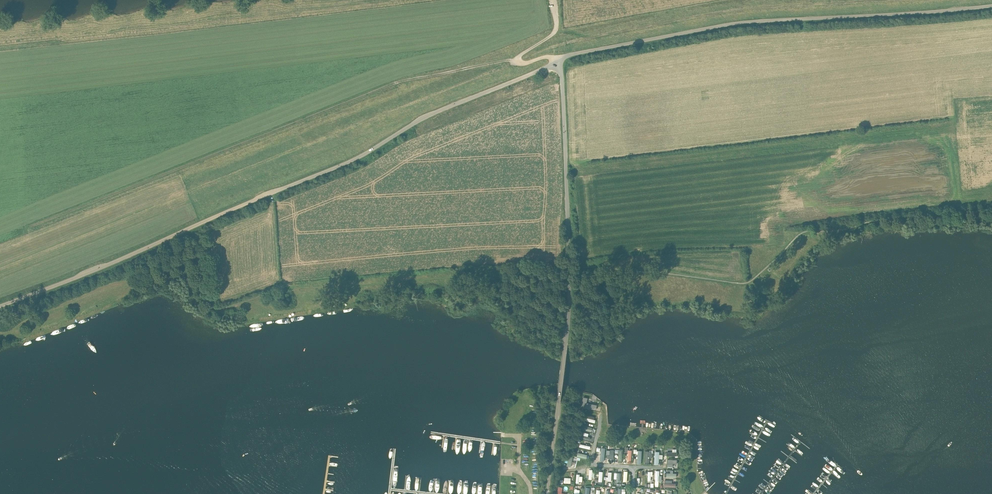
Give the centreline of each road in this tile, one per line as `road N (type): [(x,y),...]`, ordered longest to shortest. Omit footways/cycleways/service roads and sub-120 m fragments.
road 1 (unclassified): [(0,306),(354,160),(422,118),(557,62)]
road 2 (track): [(516,61),(393,84),(35,225)]
road 3 (unclassified): [(557,62),(743,22),(991,6)]
road 4 (unclassified): [(547,493),(570,291),(557,62)]
road 5 (track): [(0,327),(136,284)]
road 6 (track): [(557,62),(516,61),(554,33),(553,0)]

